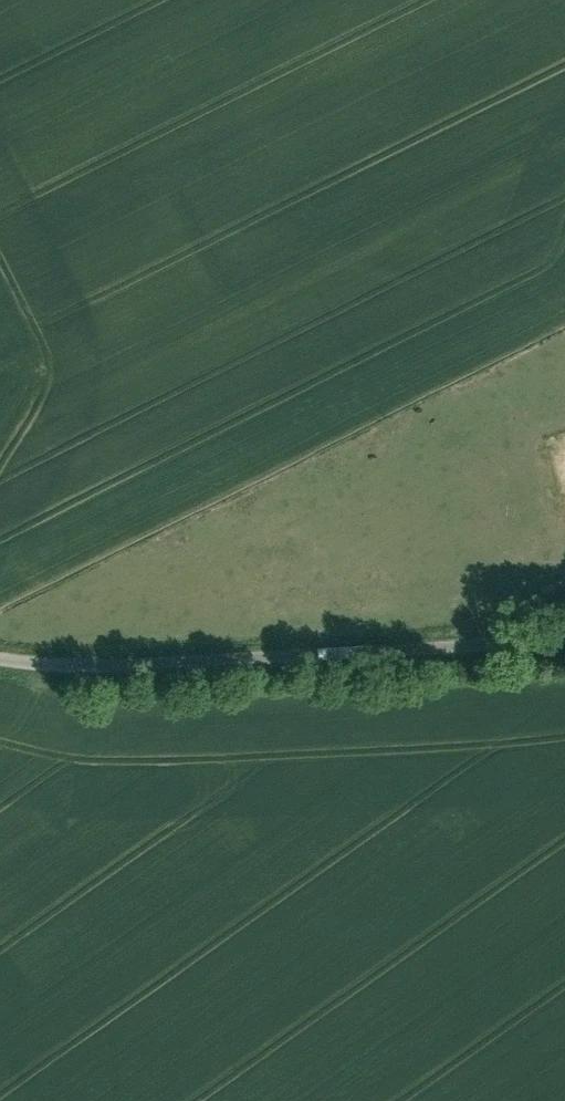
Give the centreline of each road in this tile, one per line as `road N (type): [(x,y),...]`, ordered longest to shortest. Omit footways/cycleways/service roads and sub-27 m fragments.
road 1 (residential): [(564,636),(164,661),(0,654)]

